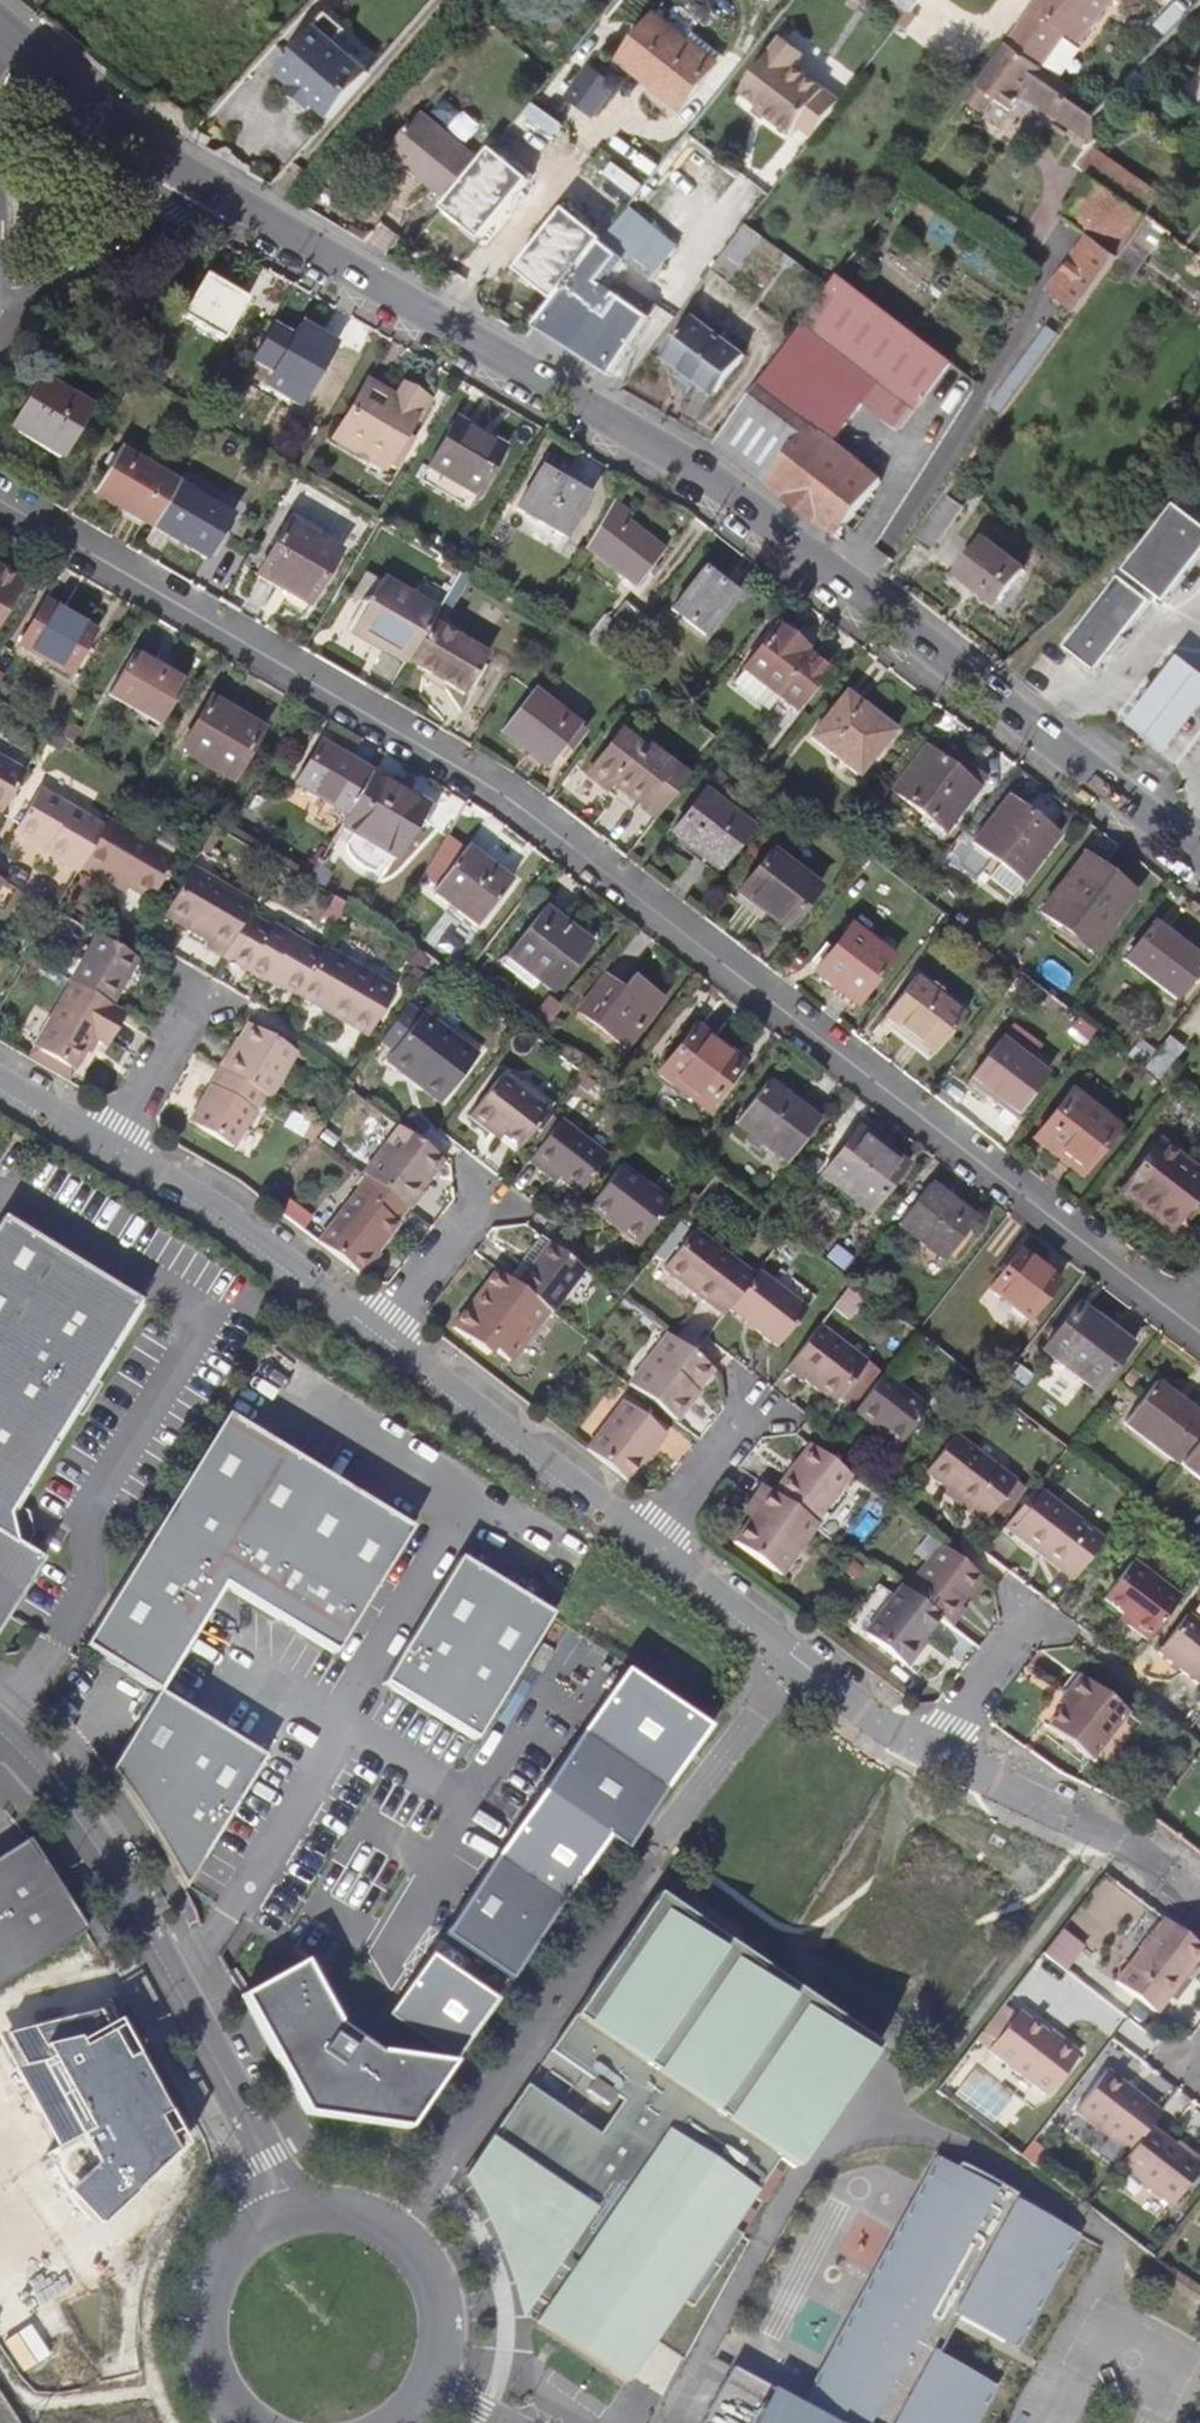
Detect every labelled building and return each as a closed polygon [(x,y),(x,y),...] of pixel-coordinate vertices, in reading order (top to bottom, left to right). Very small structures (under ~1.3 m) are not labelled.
[(912,12),(922,0),(893,0),(912,12)] [(1010,44),(1050,73),(1074,39),(1084,46),(1120,0),(1045,0),(1010,44)] [(658,15),(629,51),(667,81),(658,91),(683,110),(719,63),(658,15)] [(311,109),(326,123),(371,73),(335,43),(344,34),(327,18),(273,78),(291,92),(287,95),(308,113),(311,109)] [(801,127),(815,137),(842,102),(799,68),(808,55),(788,39),(745,93),(773,114),(771,117),(794,135),(801,127)] [(1050,73),(1010,44),(1009,44),(987,71),(967,100),(981,111),(992,95),(1014,112),(1025,96),(1055,117),(1088,142),(1101,110),(1050,73)] [(667,81),(629,51),(620,61),(658,91),(667,81)] [(590,69),(568,98),(594,117),(617,89),(590,69)] [(459,192),(492,152),(432,104),(400,144),(459,192)] [(1090,176),(1149,214),(1163,196),(1094,147),(1081,168),(1090,176)] [(494,150),(492,152),(459,192),(445,209),(483,241),(532,180),(494,150)] [(1134,238),(1151,216),(1149,214),(1090,176),(1065,217),(1094,238),(1054,293),(1079,313),(1112,269),(1134,238)] [(536,327),(612,377),(659,308),(629,285),(622,297),(602,283),(620,259),(653,284),(678,250),(627,212),(619,223),(606,239),(565,208),(517,271),(557,300),(536,327)] [(765,239),(746,226),(718,263),(736,278),(765,239)] [(1155,253),(1134,238),(1112,269),(1132,284),(1155,253)] [(222,341),(246,300),(204,276),(180,317),(222,341)] [(951,362),(839,276),(831,287),(804,325),(878,382),(865,402),(902,431),(951,362)] [(698,318),(667,358),(716,397),(747,356),(698,318)] [(301,323),(272,369),(308,389),(335,343),(301,323)] [(1021,367),(992,408),(1000,414),(1061,332),(1052,324),(1021,367)] [(834,443),(865,402),(878,382),(804,325),(717,446),(838,539),(882,481),(834,443)] [(308,389),(272,369),(265,381),(301,402),(308,389)] [(42,379),(13,429),(61,456),(90,407),(42,379)] [(396,468),(408,448),(399,444),(405,434),(416,413),(421,417),(432,397),(404,381),(393,399),(366,385),(336,436),(357,448),(354,452),(371,463),(374,458),(386,465),(387,464),(396,468)] [(456,418),(428,465),(477,495),(499,457),(469,440),(474,428),(456,418)] [(505,447),(474,428),(469,440),(499,457),(505,447)] [(399,444),(408,448),(414,439),(405,434),(399,444)] [(98,493),(154,526),(178,484),(123,452),(98,493)] [(477,495),(428,465),(421,478),(470,507),(477,495)] [(540,468),(518,508),(564,535),(587,495),(540,468)] [(178,484),(154,526),(206,556),(231,514),(178,484)] [(932,551),(964,506),(947,494),(916,538),(932,551)] [(614,501),(588,545),(636,586),(664,549),(625,518),(629,512),(614,501)] [(1128,568),(1170,601),(1199,561),(1199,517),(1180,501),(1128,568)] [(288,522),(257,576),(309,604),(340,552),(288,522)] [(984,538),(959,574),(997,603),(1024,569),(984,538)] [(705,568),(673,609),(707,636),(738,594),(705,568)] [(23,582),(0,569),(0,619),(23,582)] [(1125,573),(1068,646),(1100,671),(1156,596),(1125,573)] [(354,631),(409,663),(431,623),(439,611),(383,580),(354,631)] [(619,598),(587,639),(611,658),(643,616),(619,598)] [(47,602),(22,645),(69,674),(95,630),(47,602)] [(431,623),(409,663),(464,694),(488,657),(431,623)] [(759,702),(770,688),(798,710),(828,671),(791,644),(795,638),(779,626),(748,665),(734,683),(759,702)] [(1122,714),(1162,744),(1199,695),(1199,662),(1176,643),(1122,714)] [(133,653),(110,695),(159,724),(184,682),(133,653)] [(533,691),(503,731),(553,771),(566,756),(572,761),(591,737),(533,691)] [(849,694),(814,739),(861,776),(896,732),(849,694)] [(212,699),(182,751),(232,781),(259,736),(228,718),(232,711),(212,699)] [(624,732),(590,776),(610,792),(615,785),(642,806),(675,765),(651,746),(647,751),(624,732)] [(317,816),(339,829),(341,826),(373,773),(320,743),(296,786),(324,803),(317,816)] [(927,749),(894,791),(947,833),(980,791),(927,749)] [(7,817),(30,776),(0,758),(0,813),(7,817)] [(429,806),(373,773),(341,826),(398,859),(429,806)] [(707,791),(674,834),(721,871),(754,827),(707,791)] [(50,856),(84,876),(86,871),(110,832),(45,793),(21,834),(52,853),(50,856)] [(1010,799),(975,843),(1026,882),(1061,837),(1010,799)] [(179,864),(114,824),(110,832),(86,871),(103,881),(107,874),(155,903),(179,864)] [(469,847),(434,891),(478,925),(513,882),(469,847)] [(308,859),(298,876),(307,881),(323,854),(316,850),(311,860),(308,859)] [(773,850),(740,894),(790,932),(824,887),(773,850)] [(323,854),(307,881),(316,886),(332,860),(323,854)] [(1086,856),(1041,912),(1094,955),(1139,897),(1086,856)] [(198,873),(171,920),(215,947),(213,952),(229,961),(260,910),(198,873)] [(0,878),(0,896),(8,882),(0,878)] [(546,908),(509,957),(555,993),(593,946),(546,908)] [(286,988),(303,999),(306,995),(328,958),(278,928),(276,932),(262,923),(237,965),(269,984),(272,980),(286,988)] [(855,925),(816,975),(857,1008),(896,957),(855,925)] [(1128,960),(1178,1000),(1199,972),(1199,958),(1157,925),(1128,960)] [(116,1009),(144,962),(103,938),(74,985),(75,986),(116,1009)] [(333,1012),(331,1016),(353,1029),(355,1024),(375,1037),(400,995),(330,953),(328,958),(306,995),(333,1012)] [(606,977),(579,1014),(625,1048),(662,1000),(636,979),(626,993),(606,977)] [(917,979),(887,1018),(934,1056),(965,1017),(917,979)] [(283,993),(286,988),(272,980),(269,984),(283,993)] [(106,1049),(126,1015),(116,1009),(75,986),(36,1051),(77,1075),(97,1043),(106,1049)] [(306,995),(303,999),(331,1016),(333,1012),(306,995)] [(395,1048),(421,1008),(410,1000),(383,1040),(395,1048)] [(391,1063),(407,1076),(411,1070),(449,1101),(482,1058),(427,1016),(391,1063)] [(355,1024),(353,1029),(372,1041),(375,1037),(355,1024)] [(699,1026),(660,1074),(709,1113),(746,1064),(699,1026)] [(301,1056),(253,1028),(241,1049),(245,1052),(239,1060),(233,1058),(225,1073),(269,1101),(273,1103),(301,1056)] [(1172,1037),(1147,1067),(1163,1080),(1186,1049),(1172,1037)] [(1004,1040),(970,1084),(1014,1118),(1048,1075),(1004,1040)] [(411,1070),(407,1076),(445,1106),(449,1101),(411,1070)] [(269,1101),(225,1073),(194,1127),(239,1154),(269,1101)] [(494,1129),(526,1153),(555,1115),(508,1079),(474,1121),(491,1134),(494,1129)] [(771,1082),(738,1125),(789,1165),(822,1122),(771,1082)] [(1073,1091),(1035,1143),(1084,1179),(1122,1129),(1073,1091)] [(564,1184),(583,1199),(613,1161),(567,1125),(532,1167),(548,1179),(552,1175),(564,1184)] [(491,1134),(521,1159),(526,1153),(494,1129),(491,1134)] [(366,1179),(370,1183),(409,1213),(412,1216),(426,1197),(423,1195),(419,1192),(442,1161),(404,1132),(366,1179)] [(856,1136),(824,1176),(873,1213),(910,1164),(893,1151),(886,1158),(856,1136)] [(1122,1195),(1172,1235),(1199,1198),(1199,1172),(1163,1143),(1122,1195)] [(447,1165),(442,1161),(419,1192),(423,1195),(447,1165)] [(593,1214),(611,1228),(615,1223),(646,1248),(676,1209),(626,1171),(593,1214)] [(559,1188),(564,1184),(552,1175),(548,1179),(559,1188)] [(370,1183),(320,1246),(363,1278),(401,1229),(398,1227),(409,1213),(370,1183)] [(933,1184),(900,1226),(946,1262),(979,1219),(933,1184)] [(44,1558),(17,1542),(16,1538),(28,1534),(24,1517),(12,1519),(11,1514),(143,1301),(5,1215),(0,1223),(0,1630),(44,1558)] [(615,1223),(611,1228),(642,1252),(646,1248),(615,1223)] [(672,1272),(733,1319),(736,1315),(762,1281),(702,1234),(672,1272)] [(589,1276),(552,1248),(519,1290),(549,1314),(554,1317),(556,1318),(589,1276)] [(1020,1250),(990,1289),(1031,1321),(1062,1283),(1020,1250)] [(815,1313),(767,1275),(762,1281),(736,1315),(784,1352),(815,1313)] [(519,1290),(502,1277),(482,1304),(486,1306),(477,1316),(474,1314),(459,1335),(491,1360),(497,1354),(514,1366),(545,1328),(540,1323),(549,1314),(519,1290)] [(1081,1305),(1044,1352),(1098,1393),(1134,1345),(1081,1305)] [(540,1323),(545,1328),(554,1317),(549,1314),(540,1323)] [(825,1327),(792,1371),(832,1402),(867,1359),(825,1327)] [(718,1376),(676,1343),(663,1359),(662,1358),(635,1391),(683,1427),(704,1400),(701,1397),(718,1376)] [(889,1376),(859,1414),(882,1432),(904,1448),(933,1411),(889,1376)] [(1199,1440),(1199,1414),(1159,1382),(1126,1425),(1179,1466),(1199,1440)] [(629,1407),(590,1453),(631,1485),(647,1466),(644,1462),(653,1451),(659,1456),(671,1441),(629,1407)] [(335,1654),(410,1530),(227,1418),(87,1649),(160,1693),(225,1587),(335,1654)] [(904,1448),(882,1432),(878,1438),(900,1454),(904,1448)] [(1021,1484),(960,1437),(926,1481),(949,1498),(974,1518),(987,1528),(1021,1484)] [(1179,1466),(1199,1482),(1199,1440),(1179,1466)] [(855,1480),(814,1448),(775,1498),(815,1530),(855,1480)] [(775,1498),(765,1491),(752,1507),(760,1513),(750,1525),(734,1546),(779,1582),(818,1531),(815,1530),(775,1498)] [(1015,1533),(1071,1576),(1103,1535),(1046,1492),(1015,1533)] [(970,1523),(974,1518),(949,1498),(944,1503),(970,1523)] [(760,1513),(752,1507),(743,1519),(750,1525),(760,1513)] [(1103,1535),(1071,1576),(1078,1581),(1109,1540),(1103,1535)] [(944,1621),(954,1628),(966,1613),(962,1609),(984,1580),(944,1549),(909,1594),(944,1621)] [(552,1615),(461,1559),(384,1684),(476,1740),(552,1615)] [(1125,1619),(1132,1625),(1165,1583),(1138,1562),(1109,1599),(1129,1614),(1125,1619)] [(1154,1642),(1187,1599),(1165,1583),(1132,1625),(1154,1642)] [(921,1649),(944,1621),(909,1594),(905,1591),(868,1638),(911,1671),(925,1653),(921,1649)] [(1196,1681),(1199,1676),(1199,1623),(1192,1617),(1163,1655),(1196,1681)] [(708,1728),(624,1672),(445,1936),(512,1981),(608,1840),(624,1851),(708,1728)] [(1064,1697),(1077,1681),(1072,1677),(1059,1694),(1064,1697)] [(1125,1717),(1077,1681),(1064,1697),(1070,1701),(1062,1711),(1046,1731),(1089,1763),(1125,1717)] [(160,1693),(110,1773),(140,1815),(182,1890),(264,1756),(160,1693)] [(1070,1701),(1064,1697),(1056,1707),(1062,1711),(1070,1701)] [(64,1698),(54,1707),(70,1723),(79,1715),(64,1698)] [(87,1930),(29,1839),(0,1857),(0,1985),(87,1930)] [(528,2086),(466,2178),(476,2197),(486,2214),(491,2225),(493,2234),(499,2247),(502,2260),(508,2279),(514,2296),(521,2320),(535,2298),(548,2308),(538,2323),(628,2384),(683,2301),(693,2309),(742,2236),(732,2229),(780,2158),(796,2168),(876,2043),(740,1951),(657,1895),(550,2053),(594,2082),(588,2092),(608,2105),(615,2097),(621,2101),(599,2134),(528,2086)] [(1162,1917),(1115,1980),(1157,2013),(1199,1955),(1199,1946),(1162,1917)] [(1048,1994),(1049,1993),(1109,2034),(1126,2009),(1067,1970),(1086,1942),(1062,1926),(1026,1979),(1048,1994)] [(496,2002),(429,1957),(390,2015),(436,2049),(430,2059),(380,2053),(337,2023),(305,1961),(241,1994),(304,2113),(409,2129),(496,2002)] [(996,2042),(989,2051),(1049,2098),(1080,2058),(1020,2011),(1015,2018),(1003,2008),(983,2033),(996,2042)] [(0,2035),(0,2038),(58,2148),(47,2153),(67,2194),(95,2225),(183,2143),(115,2020),(105,2027),(98,2011),(0,2035)] [(1118,2033),(1146,2057),(1160,2039),(1132,2016),(1118,2033)] [(1152,2125),(1164,2110),(1110,2068),(1078,2110),(1131,2152),(1152,2125)] [(1122,2165),(1174,2206),(1199,2174),(1199,2162),(1152,2125),(1131,2152),(1122,2165)] [(715,2422),(976,2422),(978,2420),(965,2413),(986,2375),(953,2357),(973,2321),(1005,2338),(1029,2296),(1042,2303),(1058,2272),(1045,2265),(1068,2223),(1017,2195),(1020,2190),(962,2159),(959,2163),(958,2163),(942,2191),(933,2186),(876,2291),(885,2296),(855,2352),(860,2355),(854,2365),(850,2363),(835,2366),(840,2392),(842,2393),(830,2415),(812,2405),(745,2368),(715,2422)] [(1081,2230),(1068,2223),(1045,2265),(1058,2272),(1081,2230)] [(876,2291),(812,2405),(830,2415),(842,2393),(840,2392),(835,2366),(850,2363),(854,2365),(860,2355),(855,2352),(885,2296),(876,2291)] [(1019,2345),(1042,2303),(1029,2296),(1005,2338),(1019,2345)] [(965,2413),(978,2420),(999,2382),(986,2375),(965,2413)]
